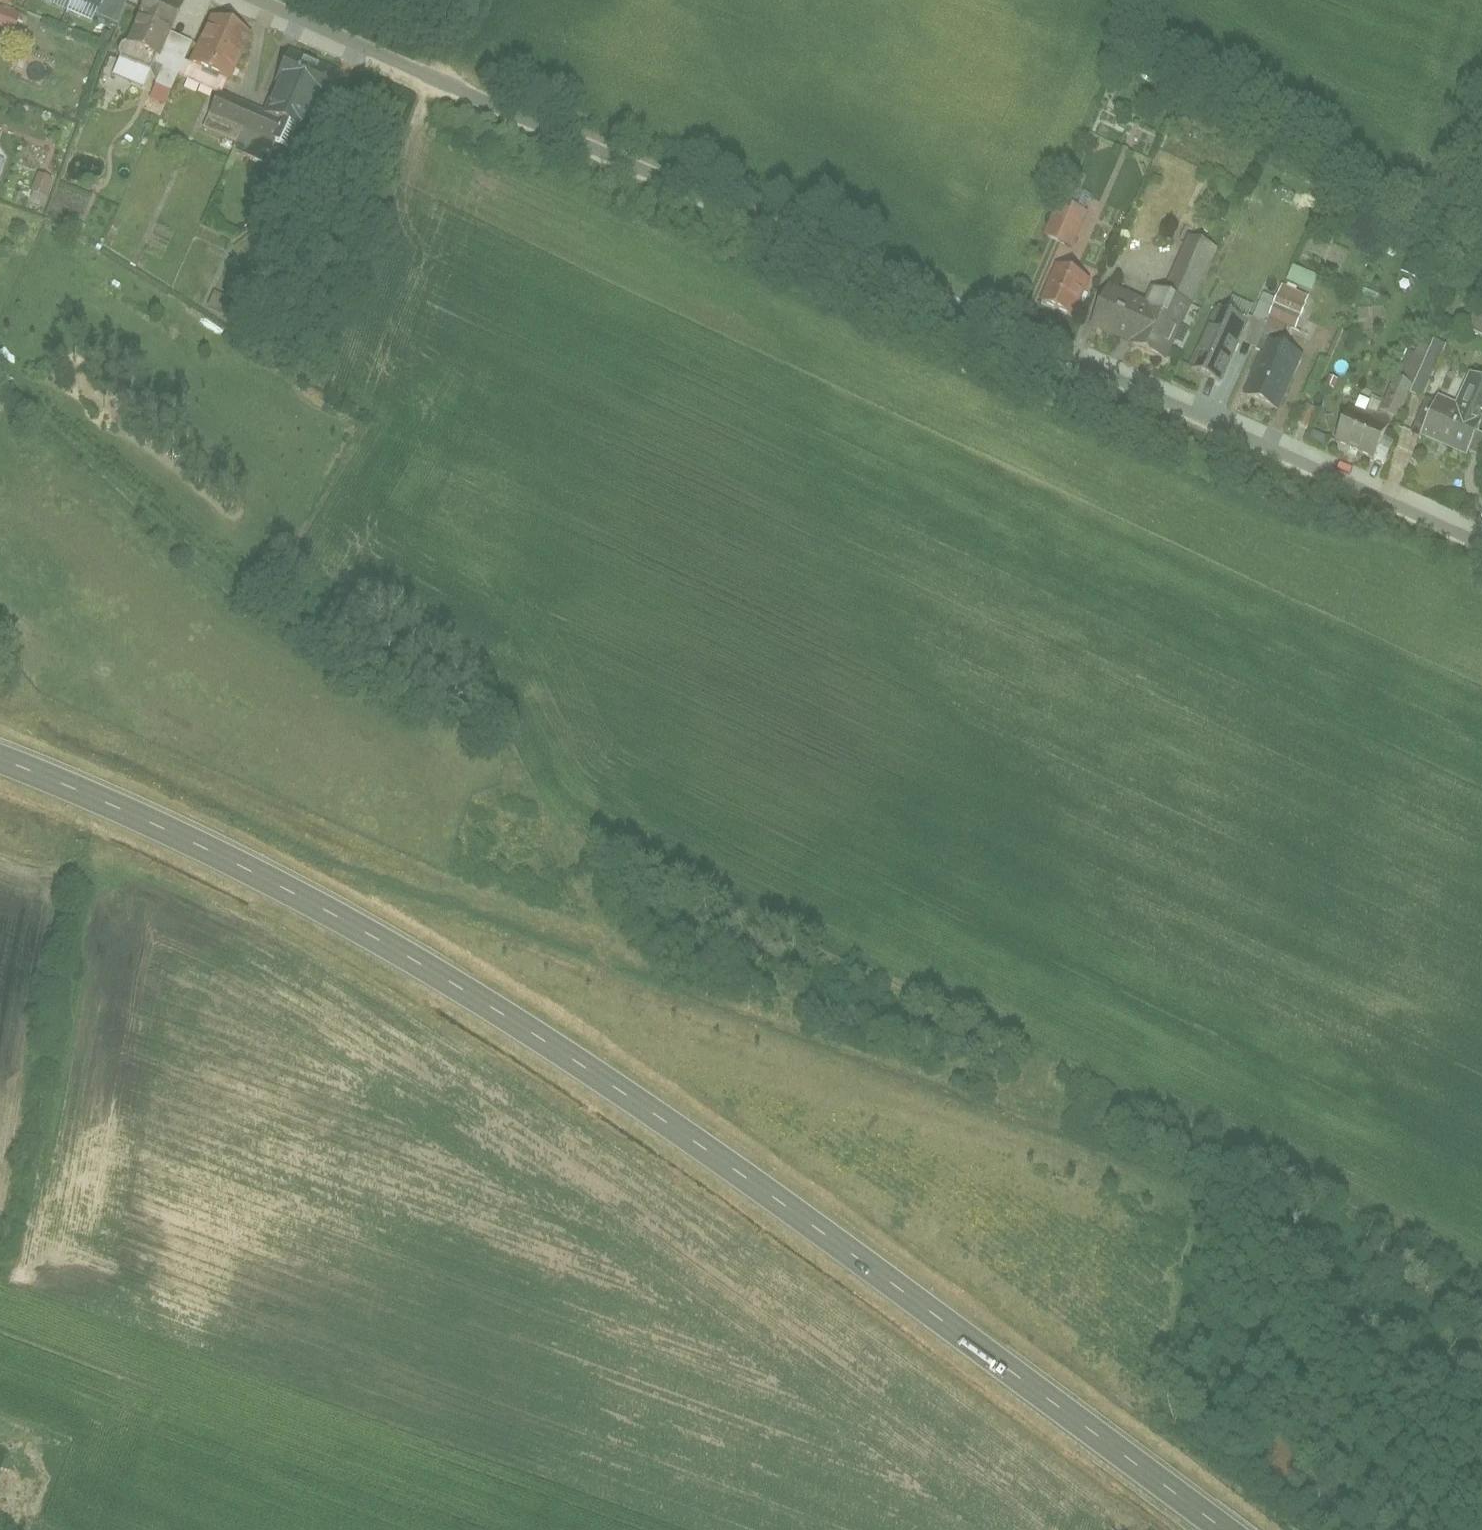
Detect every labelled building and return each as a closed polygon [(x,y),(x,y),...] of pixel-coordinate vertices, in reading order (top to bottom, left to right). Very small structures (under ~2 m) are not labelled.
[(100,8),(103,0),(81,0),(100,8)] [(171,0),(144,0),(126,43),(161,58),(183,5),(171,0)] [(249,32),(211,16),(189,65),(228,81),(249,32)] [(319,94),(332,66),(290,48),(278,76),(306,89),(319,94)] [(290,124),(306,89),(278,76),(262,111),(282,120),(290,124)] [(262,111),(220,93),(211,113),(245,128),(273,140),(282,120),(262,111)] [(245,128),(234,151),(262,163),(273,140),(245,128)] [(42,200),(51,181),(36,174),(27,193),(42,200)] [(1088,214),(1061,201),(1045,236),(1072,248),(1088,214)] [(1193,304),(1217,247),(1190,236),(1167,293),(1190,303),(1193,304)] [(1090,278),(1058,265),(1042,303),(1074,316),(1090,278)] [(1319,277),(1294,266),(1287,282),(1312,293),(1319,277)] [(1283,285),(1275,305),(1303,317),(1311,296),(1283,285)] [(1147,301),(1110,286),(1094,323),(1138,341),(1137,346),(1167,358),(1190,303),(1167,293),(1153,287),(1147,301)] [(1303,317),(1275,305),(1267,323),(1295,334),(1303,317)] [(1476,308),(1467,329),(1481,335),(1481,310),(1476,308)] [(1247,321),(1217,309),(1192,371),(1221,383),(1238,341),(1247,321)] [(1258,349),(1268,326),(1248,318),(1247,321),(1238,341),(1258,349)] [(1425,398),(1450,343),(1438,338),(1428,358),(1415,387),(1413,393),(1425,398)] [(1301,353),(1268,340),(1245,395),(1278,409),(1301,353)] [(1409,349),(1396,378),(1415,387),(1428,358),(1409,349)] [(1441,396),(1422,437),(1467,457),(1470,451),(1478,432),(1481,423),(1481,379),(1471,373),(1457,403),(1441,396)] [(1415,387),(1396,378),(1381,411),(1400,420),(1413,393),(1415,387)] [(1389,425),(1350,410),(1338,440),(1377,455),(1384,438),(1389,425)] [(1470,451),(1481,456),(1481,434),(1478,432),(1470,451)] [(1390,461),(1397,444),(1384,438),(1377,455),(1390,461)]
